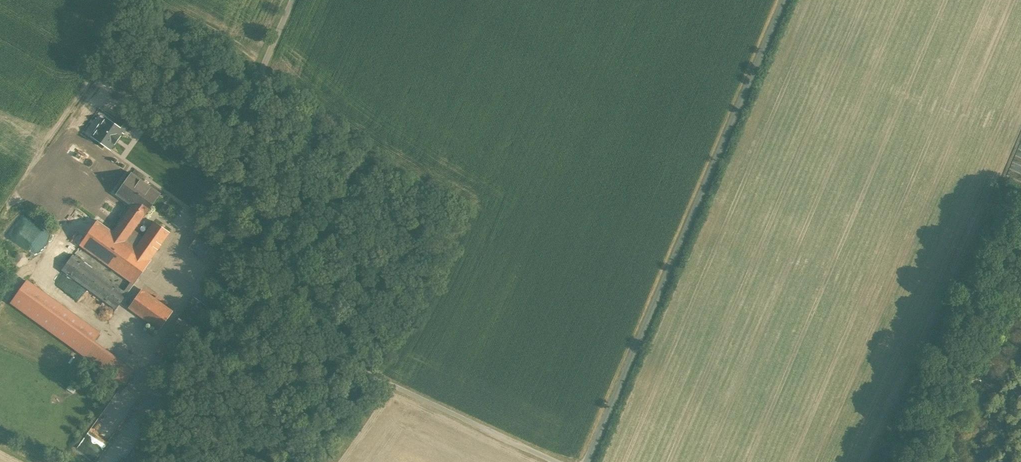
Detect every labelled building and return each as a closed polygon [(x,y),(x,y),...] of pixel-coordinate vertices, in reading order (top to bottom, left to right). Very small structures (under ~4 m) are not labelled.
[(161,193),(132,172),(117,194),(132,205),(133,205),(145,214),(145,215),(161,193)] [(132,205),(113,232),(98,220),(80,245),(134,284),(151,259),(169,233),(155,221),(143,237),(134,230),(145,214),(133,205),(132,205)] [(134,284),(80,245),(73,255),(127,294),(134,284)] [(127,294),(73,255),(62,270),(116,309),(127,294)] [(217,266),(206,281),(213,286),(223,271),(217,266)] [(27,281),(12,303),(83,354),(93,340),(99,333),(27,281)] [(213,286),(206,281),(202,287),(208,292),(213,286)] [(172,312),(141,290),(128,308),(159,330),(172,312)] [(180,318),(167,336),(179,344),(191,326),(180,318)] [(93,340),(83,354),(124,383),(134,370),(93,340)] [(70,387),(77,392),(83,383),(76,378),(70,387)] [(108,424),(103,431),(112,437),(138,403),(121,390),(100,418),(108,424)]
